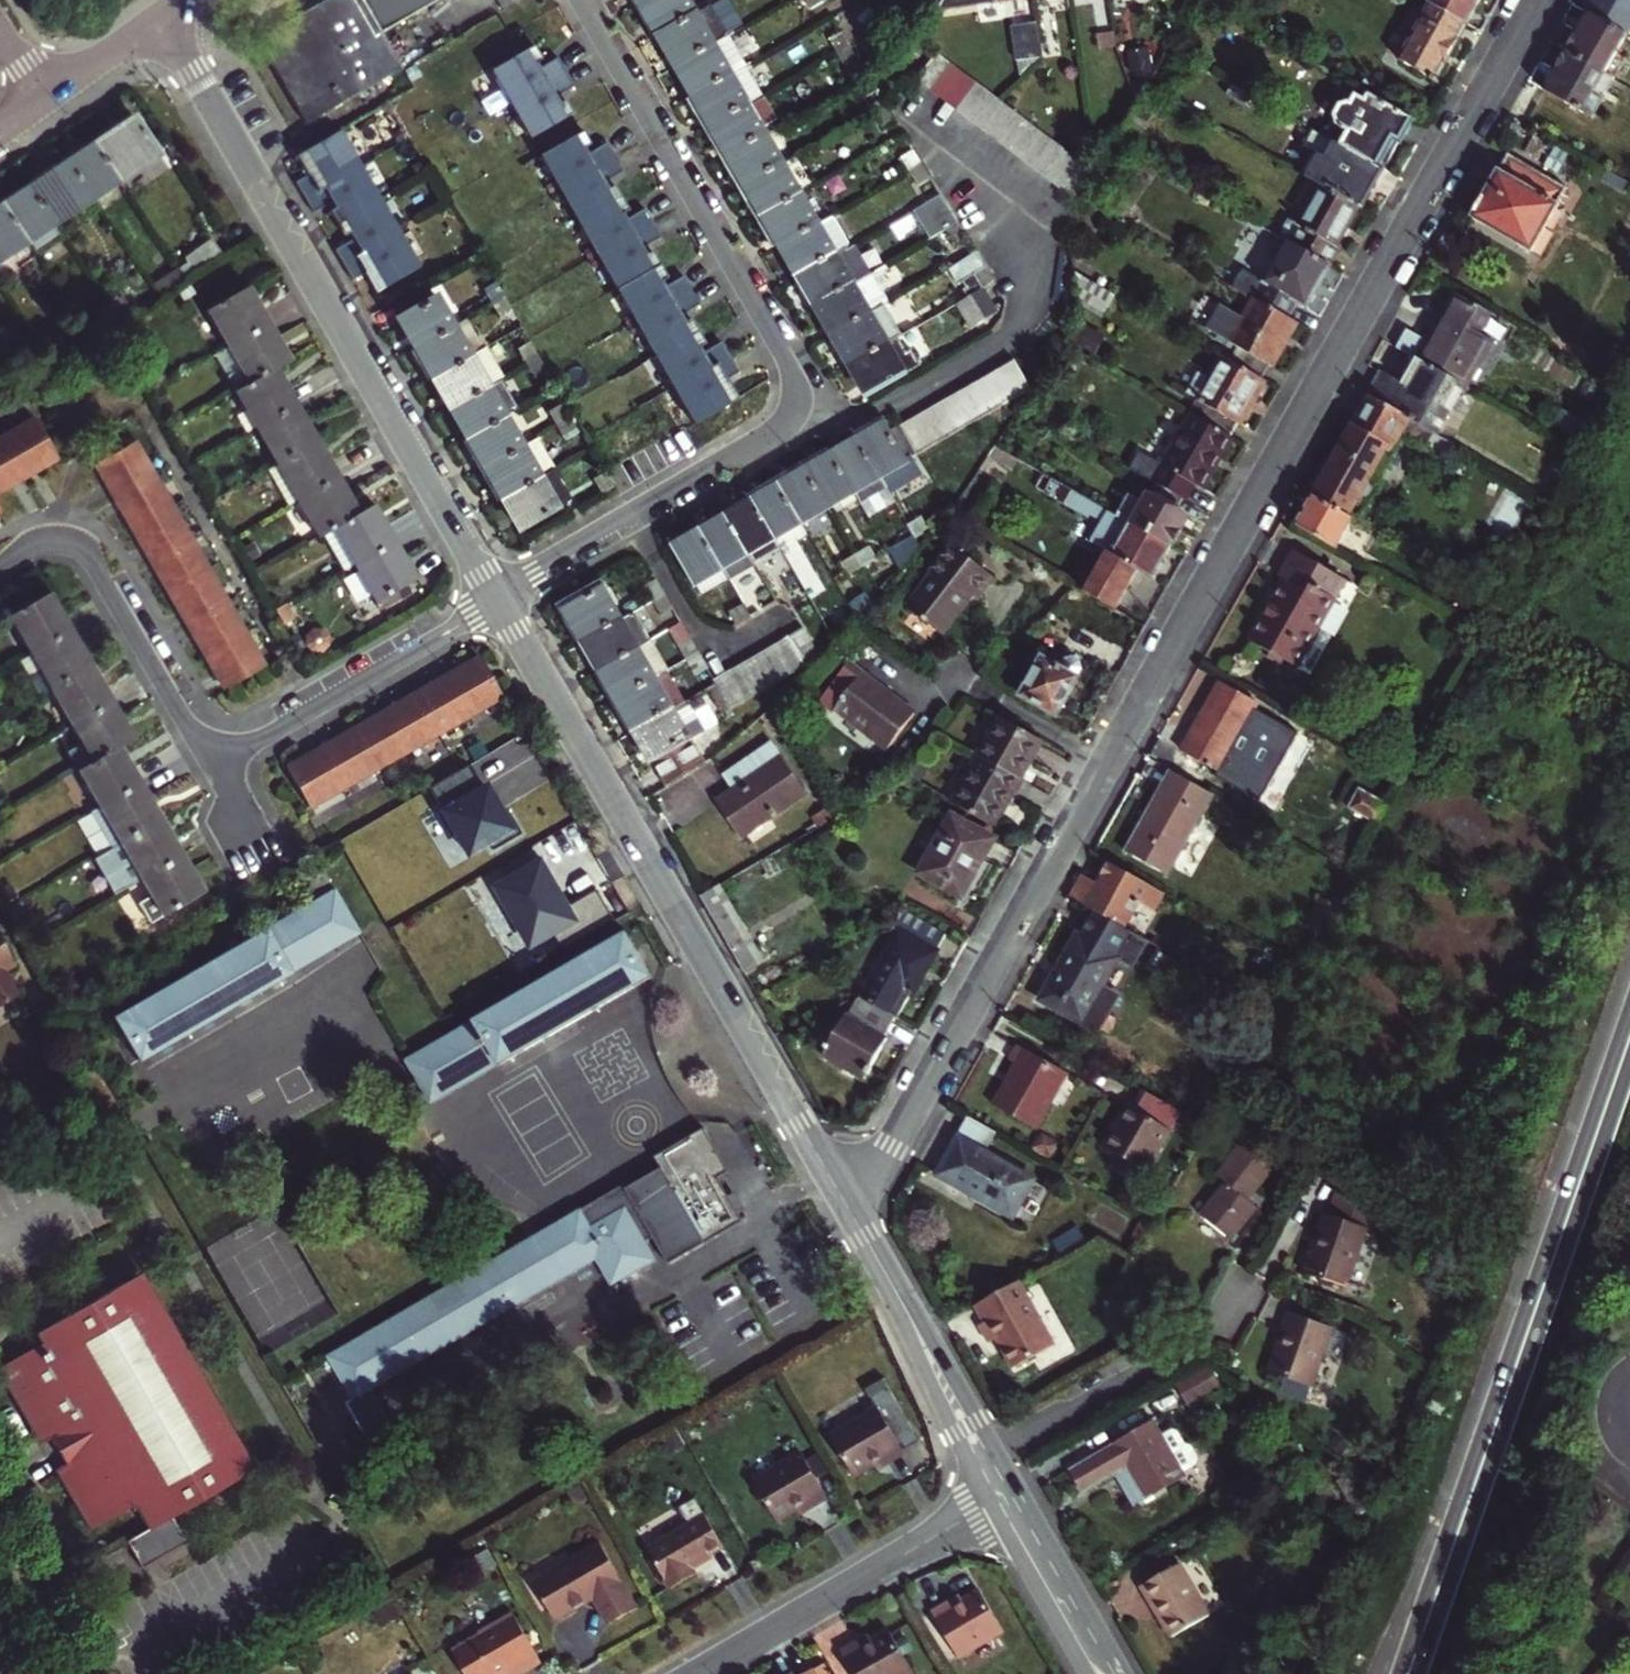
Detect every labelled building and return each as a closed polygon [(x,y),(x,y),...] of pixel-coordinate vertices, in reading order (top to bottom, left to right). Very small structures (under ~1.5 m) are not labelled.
[(401,67),(381,32),(362,0),(332,0),(259,42),(305,121),(401,67)] [(437,0),(362,0),(381,32),(437,0)] [(660,36),(697,14),(689,0),(651,0),(643,5),(660,36)] [(811,8),(823,1),(822,0),(807,0),(811,8)] [(1016,0),(942,0),(936,11),(995,3),(1016,0)] [(1479,0),(1424,0),(1429,3),(1466,24),(1479,0)] [(1587,12),(1626,34),(1629,27),(1629,0),(1594,0),(1587,12)] [(1434,80),(1466,24),(1429,3),(1398,59),(1434,80)] [(678,66),(715,45),(730,36),(712,6),(697,14),(660,36),(678,66)] [(1616,52),(1626,34),(1587,12),(1564,51),(1613,78),(1625,58),(1616,52)] [(1130,30),(1114,32),(1116,47),(1132,44),(1130,30)] [(1116,47),(1114,32),(1098,35),(1100,49),(1116,47)] [(830,40),(839,55),(851,48),(842,33),(830,40)] [(695,95),(732,74),(747,65),(730,36),(715,45),(678,66),(695,95)] [(1060,56),(1057,42),(1041,44),(1043,58),(1060,56)] [(512,103),(568,71),(559,57),(540,67),(537,61),(543,58),(535,44),(492,69),(512,103)] [(1043,58),(1041,44),(1024,46),(1015,48),(1017,62),(1027,60),(1043,58)] [(851,48),(839,55),(847,68),(859,61),(851,48)] [(1613,78),(1564,51),(1543,88),(1592,116),(1613,78)] [(933,89),(951,65),(936,54),(919,78),(933,89)] [(946,98),(964,74),(951,65),(933,89),(946,98)] [(531,137),(574,112),(566,99),(560,102),(557,96),(576,85),(568,71),(512,103),(531,137)] [(695,95),(714,127),(750,106),(732,74),(695,95)] [(959,108),(977,85),(964,74),(946,98),(959,108)] [(1238,75),(1233,84),(1252,95),(1257,86),(1238,75)] [(972,118),(991,95),(977,85),(959,108),(972,118)] [(873,112),(886,104),(877,90),(864,98),(873,112)] [(1346,133),(1339,145),(1376,165),(1392,140),(1400,144),(1413,120),(1369,94),(1365,101),(1355,95),(1351,103),(1338,106),(1333,116),(1336,126),(1346,133)] [(985,128),(1003,104),(998,101),(991,95),(972,118),(985,128)] [(507,98),(499,102),(503,108),(511,104),(507,98)] [(511,104),(503,108),(506,115),(514,110),(511,104)] [(886,104),(873,112),(882,127),(895,120),(886,104)] [(1016,114),(1003,104),(985,128),(998,138),(1016,114)] [(730,155),(767,134),(750,106),(714,127),(730,155)] [(1012,149),(1031,125),(1016,114),(998,138),(1012,149)] [(134,118),(93,146),(117,181),(158,154),(134,118)] [(1326,137),(1300,123),(1294,133),(1319,148),(1326,137)] [(1044,135),(1031,125),(1012,149),(1025,159),(1044,135)] [(294,181),(303,196),(359,165),(339,130),(295,155),(306,174),(294,181)] [(540,155),(559,189),(617,156),(608,142),(589,153),(586,147),(592,143),(584,130),(540,155)] [(730,155),(747,184),(784,163),(767,134),(730,155)] [(1038,168),(1056,144),(1044,135),(1025,159),(1038,168)] [(1339,145),(1329,140),(1308,179),(1322,186),(1356,207),(1361,208),(1384,171),(1376,165),(1339,145)] [(1069,154),(1056,144),(1038,168),(1051,178),(1069,154)] [(93,146),(69,161),(92,198),(100,209),(125,193),(117,181),(93,146)] [(901,157),(910,171),(922,164),(914,150),(901,157)] [(357,158),(360,164),(368,159),(365,153),(357,158)] [(1064,188),(1083,164),(1069,154),(1051,178),(1064,188)] [(1470,219),(1531,252),(1566,188),(1507,155),(1470,219)] [(559,189),(578,222),(622,197),(615,184),(609,187),(606,182),(625,171),(617,156),(559,189)] [(368,159),(360,164),(364,170),(372,165),(368,159)] [(69,161),(27,189),(51,224),(92,198),(69,161)] [(764,215),(802,193),(784,163),(747,184),(764,215)] [(922,164),(910,171),(919,186),(932,179),(922,164)] [(1078,199),(1096,174),(1083,164),(1064,188),(1078,199)] [(359,165),(303,196),(312,212),(331,201),(334,207),(329,210),(336,223),(379,198),(359,165)] [(555,183),(547,188),(550,194),(558,189),(555,183)] [(764,215),(782,245),(819,224),(831,218),(832,217),(814,186),(802,193),(764,215)] [(1291,221),(1280,238),(1286,242),(1330,266),(1340,248),(1334,245),(1356,207),(1322,186),(1300,226),(1291,221)] [(27,189),(1,206),(1,207),(25,242),(33,253),(60,237),(51,224),(27,189)] [(558,189),(550,194),(554,200),(562,196),(558,189)] [(959,223),(940,193),(910,211),(920,227),(938,217),(946,230),(959,223)] [(578,222),(597,255),(654,222),(646,208),(627,219),(624,213),(629,210),(622,197),(578,222)] [(398,232),(379,198),(336,223),(343,235),(349,232),(352,238),(334,249),(343,264),(398,232)] [(1,206),(0,207),(0,259),(25,242),(1,207),(1,206)] [(782,245),(800,275),(836,254),(848,247),(831,218),(819,224),(782,245)] [(396,225),(400,232),(408,227),(404,221),(396,225)] [(597,255),(617,288),(660,264),(652,250),(646,253),(643,247),(662,237),(654,222),(597,255)] [(959,223),(946,230),(955,244),(968,236),(959,223)] [(408,227),(400,232),(403,238),(411,233),(408,227)] [(419,267),(398,232),(343,264),(352,279),(364,272),(376,292),(419,267)] [(186,261),(177,267),(178,267),(186,280),(222,256),(209,240),(183,258),(186,261)] [(1330,266),(1286,242),(1264,281),(1242,269),(1232,287),(1254,299),(1289,319),(1298,302),(1307,307),(1330,266)] [(800,275),(817,305),(853,283),(867,275),(850,246),(848,247),(836,254),(800,275)] [(593,249),(585,254),(588,260),(596,256),(593,249)] [(977,251),(954,265),(965,282),(976,276),(983,288),(995,281),(977,251)] [(596,256),(588,260),(592,267),(600,262),(596,256)] [(617,288),(636,321),(692,290),(684,276),(664,286),(661,281),(667,277),(660,264),(617,288)] [(164,276),(172,289),(186,280),(178,267),(177,267),(164,276)] [(853,283),(817,305),(834,334),(870,313),(885,304),(888,302),(872,272),(867,275),(853,283)] [(1103,316),(1115,297),(1074,273),(1080,304),(1103,316)] [(983,288),(969,297),(983,321),(999,312),(993,302),(1004,295),(995,281),(983,288)] [(483,290),(491,303),(504,296),(495,282),(483,290)] [(227,347),(267,324),(245,288),(206,310),(227,347)] [(636,321),(654,354),(697,331),(690,318),(684,321),(681,315),(700,305),(692,290),(636,321)] [(1491,312),(1455,292),(1426,340),(1406,329),(1396,347),(1417,359),(1462,385),(1467,387),(1493,341),(1479,333),(1491,312)] [(398,316),(415,346),(452,325),(436,295),(398,316)] [(499,318),(512,310),(504,296),(491,303),(499,318)] [(1289,319),(1254,299),(1229,343),(1238,348),(1230,361),(1263,379),(1271,366),(1273,367),(1296,323),(1289,319)] [(885,304),(870,313),(834,334),(851,364),(898,337),(903,334),(885,304)] [(631,316),(623,320),(626,327),(635,322),(631,316)] [(415,346),(433,377),(470,355),(483,349),(466,317),(452,325),(415,346)] [(635,322),(626,327),(630,333),(638,328),(635,322)] [(225,376),(234,392),(273,369),(288,360),(267,324),(227,347),(239,369),(225,376)] [(912,349),(922,365),(937,356),(919,325),(903,334),(898,337),(907,352),(912,349)] [(1101,336),(1081,325),(1072,341),(1092,352),(1101,336)] [(654,354),(674,388),(730,357),(721,342),(702,353),(699,347),(705,343),(697,331),(654,354)] [(898,337),(851,364),(869,395),(922,365),(912,349),(907,352),(898,337)] [(518,348),(526,362),(539,355),(531,341),(518,348)] [(433,377),(449,406),(487,385),(501,377),(502,377),(485,347),(483,349),(470,355),(433,377)] [(55,367),(46,355),(31,364),(39,378),(55,367)] [(534,377),(548,369),(539,355),(526,362),(534,377)] [(1230,361),(1221,356),(1209,378),(1200,374),(1189,393),(1198,398),(1189,413),(1192,415),(1230,436),(1238,424),(1240,425),(1265,381),(1263,379),(1230,361)] [(730,357),(674,388),(694,423),(738,398),(727,379),(739,372),(730,357)] [(1435,432),(1462,385),(1417,359),(1402,383),(1383,372),(1370,395),(1433,431),(1435,432)] [(1003,371),(1018,398),(1032,390),(1018,363),(1003,371)] [(254,429),(294,406),(273,369),(234,392),(254,429)] [(1004,406),(1018,398),(1003,371),(989,379),(1004,406)] [(449,406),(467,436),(505,415),(518,407),(501,377),(487,385),(449,406)] [(974,388),(989,414),(1004,406),(989,379),(974,388)] [(670,383),(661,387),(665,394),(673,389),(670,383)] [(975,422),(989,414),(974,388),(960,396),(975,422)] [(673,389),(665,394),(669,400),(677,395),(673,389)] [(1423,449),(1433,431),(1370,395),(1353,424),(1390,445),(1393,446),(1400,435),(1423,449)] [(961,430),(975,422),(960,396),(946,404),(961,430)] [(1036,397),(1027,413),(1038,419),(1046,403),(1036,397)] [(548,410),(556,424),(569,417),(561,404),(548,410)] [(946,439),(961,430),(946,404),(932,412),(946,439)] [(275,465),(315,442),(294,406),(254,429),(275,465)] [(932,447),(946,439),(932,412),(917,420),(932,447)] [(467,436),(484,466),(522,444),(505,415),(467,436)] [(1204,489),(1233,438),(1230,436),(1192,415),(1163,466),(1204,489)] [(577,432),(569,417),(556,424),(564,438),(577,432)] [(57,458),(34,419),(1,438),(24,477),(57,458)] [(902,429),(918,455),(932,447),(917,420),(902,429)] [(1390,445),(1353,424),(1313,496),(1353,518),(1358,521),(1370,500),(1381,480),(1372,475),(1390,445)] [(880,477),(907,461),(918,455),(902,429),(900,425),(890,431),(886,425),(858,441),(880,477)] [(24,477),(1,438),(0,438),(0,491),(24,477)] [(93,464),(112,496),(152,473),(133,440),(93,464)] [(833,455),(854,492),(880,477),(858,441),(833,455)] [(296,501),(335,478),(315,442),(275,465),(266,470),(289,505),(296,501)] [(484,466),(501,496),(539,474),(522,444),(484,466)] [(1009,468),(1016,458),(996,445),(989,456),(1009,468)] [(828,507),(854,492),(833,455),(807,470),(828,507)] [(539,474),(501,496),(519,527),(556,506),(555,505),(569,496),(552,467),(539,474)] [(828,507),(807,470),(779,486),(800,523),(828,507)] [(593,478),(602,493),(614,486),(606,471),(593,478)] [(152,473),(112,496),(132,529),(171,507),(152,473)] [(1096,504),(1042,474),(1034,489),(1087,519),(1096,504)] [(854,492),(859,501),(885,487),(880,477),(854,492)] [(322,535),(357,515),(335,478),(296,501),(317,537),(322,535)] [(774,538),(800,523),(779,486),(753,502),(774,538)] [(1117,516),(1130,524),(1171,548),(1174,542),(1179,545),(1186,533),(1181,530),(1187,517),(1176,510),(1182,500),(1156,486),(1147,501),(1142,498),(1140,501),(1129,494),(1117,516)] [(1313,496),(1296,526),(1336,548),(1353,518),(1313,496)] [(774,538),(753,502),(728,516),(749,553),(755,565),(781,550),(774,538)] [(343,570),(392,542),(372,506),(357,515),(322,535),(343,570)] [(171,507),(132,529),(150,559),(188,537),(171,507)] [(800,523),(805,531),(834,517),(828,507),(800,523)] [(1165,559),(1171,548),(1130,524),(1117,516),(1110,513),(1093,542),(1108,551),(1097,570),(1084,593),(1115,611),(1128,587),(1138,569),(1154,579),(1157,573),(1161,573),(1165,564),(1165,559)] [(729,579),(755,565),(749,553),(728,516),(702,531),(729,579)] [(921,517),(908,525),(915,537),(928,530),(921,517)] [(900,545),(915,537),(908,525),(893,534),(900,545)] [(702,595),(729,579),(702,531),(675,546),(702,595)] [(188,537),(150,559),(168,591),(206,568),(188,537)] [(414,578),(392,542),(343,570),(353,586),(362,582),(373,600),(414,578)] [(906,608),(941,634),(972,596),(976,599),(993,578),(953,546),(931,573),(933,575),(906,608)] [(857,555),(863,567),(878,559),(870,548),(857,555)] [(1252,640),(1297,665),(1345,579),(1296,551),(1281,577),(1286,581),(1252,640)] [(863,567),(857,555),(841,564),(848,576),(863,567)] [(206,568),(168,591),(186,623),(225,601),(206,568)] [(803,586),(810,598),(824,590),(817,579),(803,586)] [(644,588),(652,603),(665,596),(656,582),(644,588)] [(584,641),(622,620),(605,591),(567,612),(584,641)] [(21,658),(29,654),(69,630),(47,593),(0,621),(21,658)] [(673,611),(665,596),(652,603),(661,618),(673,611)] [(225,601),(186,623),(205,656),(244,633),(225,601)] [(751,617),(744,606),(731,613),(737,626),(751,617)] [(584,641),(601,671),(638,650),(622,620),(584,641)] [(1476,646),(1484,631),(1475,626),(1466,641),(1476,646)] [(805,629),(797,634),(790,638),(791,641),(806,668),(808,671),(809,671),(822,658),(805,629)] [(50,690),(91,666),(69,630),(29,654),(50,690)] [(205,656),(223,687),(262,664),(244,633),(205,656)] [(687,662),(698,655),(691,641),(679,647),(687,662)] [(791,677),(806,668),(791,641),(775,650),(791,677)] [(618,701),(655,680),(638,650),(601,671),(618,701)] [(775,650),(760,658),(776,685),(791,677),(775,650)] [(708,670),(698,655),(687,662),(695,677),(708,670)] [(746,667),(762,693),(776,685),(760,658),(746,667)] [(1063,670),(1078,678),(1083,668),(1081,662),(1076,658),(1069,660),(1063,670)] [(479,659),(446,678),(470,717),(502,699),(479,659)] [(1043,659),(1020,696),(1057,717),(1079,678),(1078,678),(1063,670),(1043,659)] [(998,667),(986,661),(979,674),(991,680),(998,667)] [(889,750),(915,714),(863,675),(864,672),(849,662),(818,703),(833,715),(836,710),(889,750)] [(50,690),(71,727),(112,703),(91,666),(50,690)] [(748,702),(762,693),(746,667),(731,675),(748,702)] [(618,701),(635,731),(674,709),(688,701),(670,671),(655,680),(618,701)] [(715,684),(716,685),(731,711),(748,702),(731,675),(715,684)] [(446,678),(416,695),(438,735),(470,717),(446,678)] [(1182,751),(1217,771),(1227,752),(1244,762),(1262,729),(1247,719),(1256,700),(1222,682),(1182,751)] [(438,735),(416,695),(384,713),(407,752),(438,735)] [(727,716),(719,702),(706,709),(714,724),(727,716)] [(112,703),(71,727),(92,763),(120,747),(134,740),(112,703)] [(667,788),(705,763),(691,739),(674,709),(635,731),(653,762),(667,788)] [(407,752),(384,713),(351,732),(374,771),(407,752)] [(1019,778),(1041,741),(1003,719),(982,757),(1019,778)] [(374,771),(351,732),(320,750),(342,789),(374,771)] [(741,839),(806,795),(773,744),(732,772),(740,787),(717,802),(741,839)] [(140,782),(120,747),(92,763),(79,771),(99,806),(140,782)] [(286,769),(309,809),(342,789),(320,750),(286,769)] [(1019,778),(982,757),(955,804),(993,826),(1013,788),(1020,792),(1026,782),(1019,778)] [(475,759),(426,788),(468,857),(516,828),(475,759)] [(1167,874),(1212,793),(1171,770),(1125,851),(1167,874)] [(161,819),(140,782),(99,806),(89,811),(111,849),(161,819)] [(1348,806),(1378,824),(1389,804),(1359,787),(1348,806)] [(820,828),(839,817),(833,808),(815,818),(820,828)] [(994,840),(951,817),(920,874),(961,897),(994,840)] [(182,856),(161,819),(111,849),(122,867),(131,861),(141,880),(182,856)] [(598,890),(571,904),(543,850),(489,877),(527,952),(609,911),(598,890)] [(202,892),(182,856),(141,880),(162,915),(202,892)] [(314,859),(288,874),(306,904),(332,889),(314,859)] [(1155,911),(1165,892),(1109,860),(1099,881),(1082,872),(1069,896),(1094,910),(1126,928),(1139,903),(1155,911)] [(701,896),(744,971),(764,960),(721,885),(706,893),(701,896)] [(356,932),(332,889),(306,904),(267,928),(293,971),(356,932)] [(1047,1002),(1098,1029),(1117,996),(1102,987),(1118,959),(1134,968),(1150,941),(1126,928),(1094,910),(1078,937),(1058,972),(1063,974),(1047,1002)] [(899,932),(861,999),(895,1018),(908,994),(912,996),(946,936),(904,912),(893,929),(899,932)] [(293,971),(267,928),(110,1018),(136,1061),(293,971)] [(472,1024),(497,1067),(650,979),(626,936),(472,1024)] [(10,955),(0,939),(0,961),(10,955)] [(10,955),(0,961),(0,1006),(19,994),(6,970),(15,964),(10,955)] [(895,1018),(861,999),(860,1002),(857,1001),(848,1016),(846,1015),(822,1056),(865,1079),(888,1039),(884,1037),(895,1018)] [(1254,1017),(1265,1023),(1271,1013),(1260,1007),(1254,1017)] [(497,1067),(472,1024),(405,1063),(430,1105),(497,1067)] [(1068,1072),(1018,1045),(1010,1059),(1016,1063),(993,1104),(1036,1128),(1068,1072)] [(1147,1170),(1181,1111),(1142,1089),(1131,1108),(1127,1105),(1104,1146),(1147,1170)] [(1195,1118),(1206,1124),(1211,1115),(1200,1109),(1195,1118)] [(1204,1134),(1208,1127),(1190,1116),(1185,1124),(1204,1134)] [(985,1151),(995,1132),(970,1118),(936,1174),(981,1200),(984,1196),(1014,1212),(1033,1179),(985,1151)] [(1277,1164),(1248,1139),(1218,1176),(1227,1184),(1200,1215),(1231,1239),(1255,1208),(1247,1201),(1277,1164)] [(1305,1272),(1345,1287),(1364,1228),(1368,1229),(1375,1211),(1340,1184),(1329,1215),(1325,1214),(1305,1272)] [(351,1401),(371,1391),(596,1261),(611,1286),(655,1261),(624,1209),(591,1228),(582,1212),(328,1358),(351,1401)] [(1060,1256),(1086,1241),(1078,1226),(1052,1240),(1060,1256)] [(1054,1346),(1017,1280),(974,1305),(984,1322),(980,1325),(989,1342),(996,1338),(1002,1349),(1005,1348),(1016,1366),(1054,1346)] [(129,1282),(22,1344),(27,1353),(0,1369),(0,1407),(27,1452),(37,1446),(52,1472),(42,1478),(77,1537),(121,1514),(135,1537),(241,1476),(129,1282)] [(1312,1386),(1330,1329),(1290,1314),(1270,1373),(1312,1386)] [(1216,1359),(1182,1378),(1196,1402),(1230,1382),(1216,1359)] [(371,1391),(351,1401),(346,1403),(367,1439),(391,1425),(371,1391)] [(886,1464),(904,1454),(878,1410),(829,1438),(851,1477),(883,1459),(886,1464)] [(1154,1423),(1072,1470),(1083,1491),(1114,1474),(1116,1477),(1118,1476),(1126,1481),(1133,1476),(1145,1497),(1185,1476),(1183,1473),(1197,1466),(1201,1460),(1195,1450),(1189,1448),(1181,1434),(1175,1432),(1163,1438),(1154,1423)] [(752,1482),(775,1521),(806,1504),(810,1509),(827,1499),(800,1453),(752,1482)] [(1116,1477),(1131,1505),(1145,1497),(1133,1476),(1126,1481),(1118,1476),(1116,1477)] [(670,1590),(696,1575),(691,1565),(723,1546),(695,1499),(680,1509),(688,1524),(647,1548),(670,1590)] [(609,1624),(638,1608),(600,1544),(533,1582),(554,1619),(594,1597),(609,1624)] [(1142,1585),(1172,1637),(1209,1616),(1179,1565),(1142,1585)] [(1003,1633),(978,1589),(961,1599),(959,1596),(930,1612),(958,1659),(1003,1633)] [(542,1663),(514,1614),(480,1633),(481,1636),(454,1651),(467,1673),(504,1673),(512,1670),(514,1673),(523,1673),(542,1663)] [(888,1630),(871,1639),(869,1634),(839,1651),(852,1673),(908,1673),(912,1672),(888,1630)]
